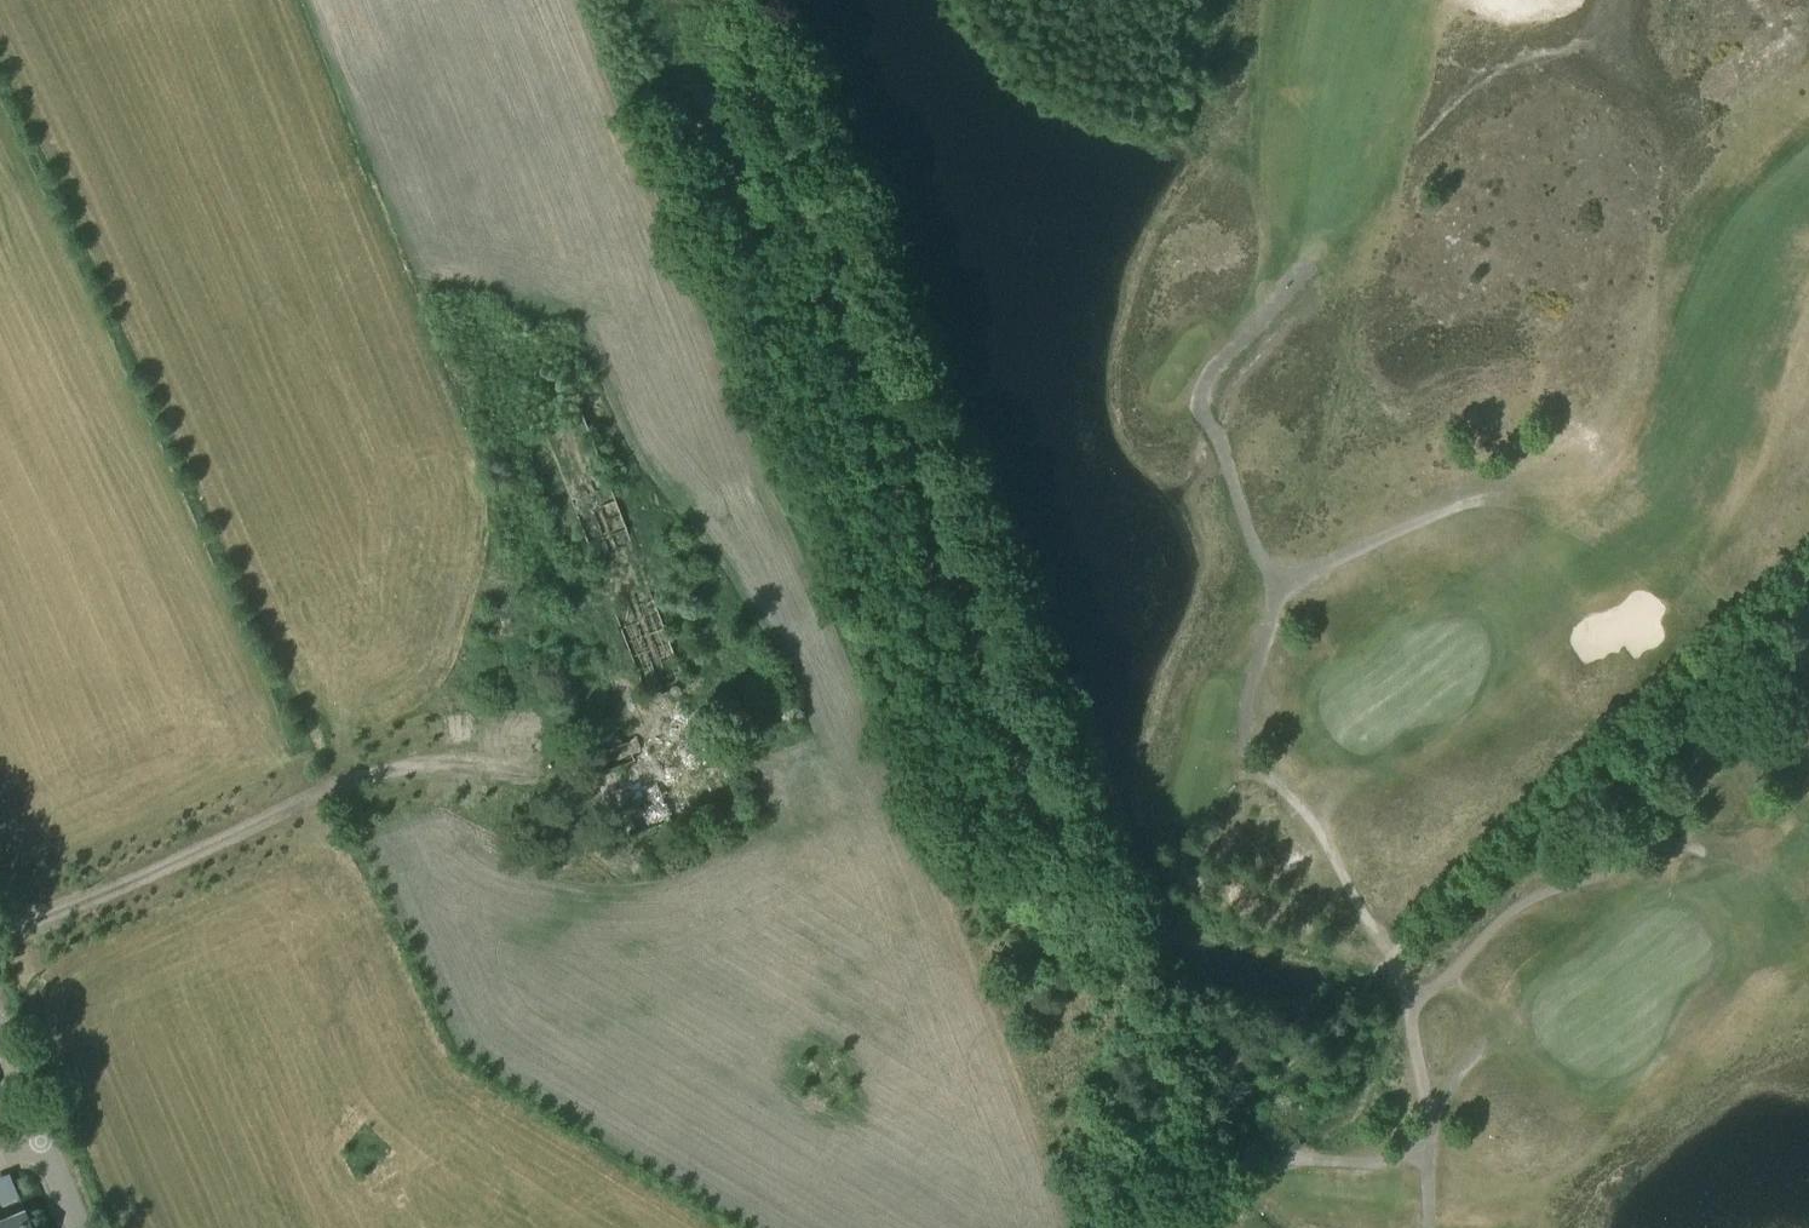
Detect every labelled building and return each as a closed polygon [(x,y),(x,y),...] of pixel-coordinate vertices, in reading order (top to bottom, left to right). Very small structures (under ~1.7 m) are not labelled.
[(24,1211),(0,1221),(0,1227),(31,1227),(24,1211)]
